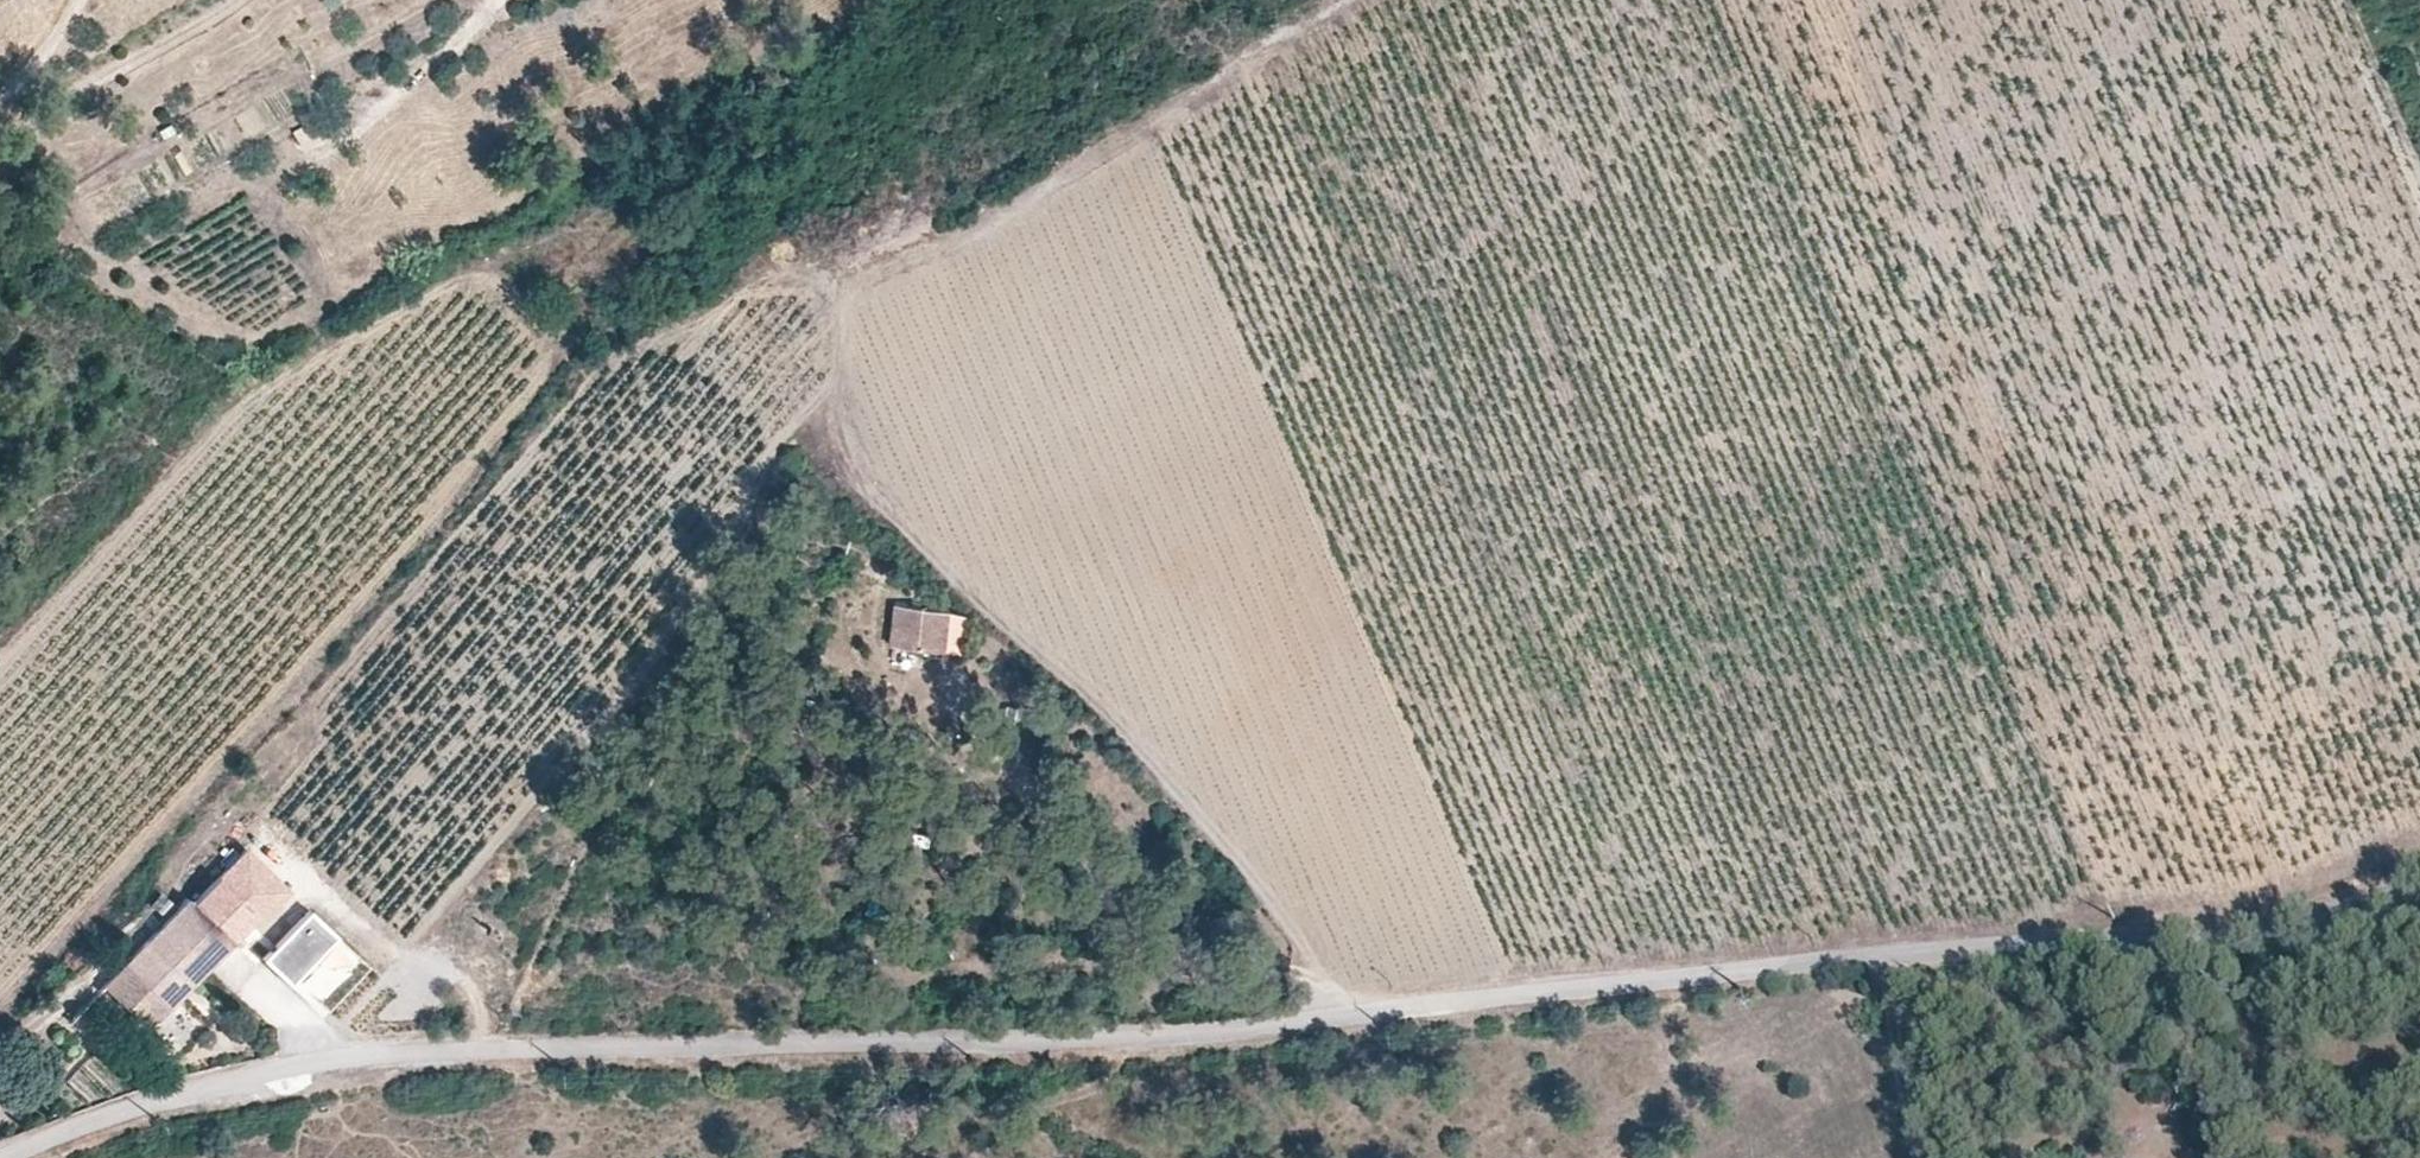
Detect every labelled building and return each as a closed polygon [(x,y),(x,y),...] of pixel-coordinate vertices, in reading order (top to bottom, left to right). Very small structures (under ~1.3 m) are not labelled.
[(176,131),(172,124),(160,130),(164,138),(176,131)] [(943,651),(948,610),(895,604),(890,645),(943,651)] [(242,845),(216,873),(256,911),(261,906),(265,910),(287,887),(242,845)] [(166,1005),(256,911),(216,873),(190,900),(185,895),(121,962),(166,1005)] [(170,899),(158,887),(148,899),(160,910),(170,899)] [(261,906),(256,911),(260,915),(265,910),(261,906)] [(342,939),(313,912),(265,962),(294,990),(342,939)] [(166,1005),(121,962),(100,983),(144,1024),(152,1015),(154,1017),(166,1005)]
